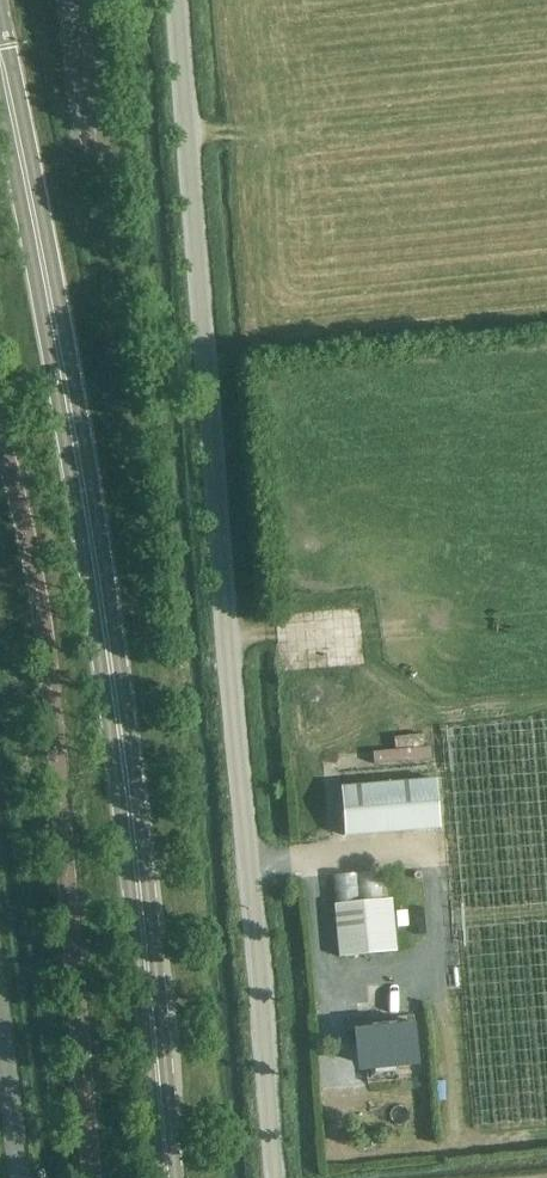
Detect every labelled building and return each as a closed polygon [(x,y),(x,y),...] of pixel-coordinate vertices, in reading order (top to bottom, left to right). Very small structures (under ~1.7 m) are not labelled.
[(396,738),(396,749),(375,751),(376,765),(428,763),(427,737),(396,738)] [(346,836),(441,829),(438,780),(342,788),(346,836)] [(391,900),(334,905),(339,957),(396,952),(391,900)] [(418,1063),(416,1042),(414,1023),(358,1028),(361,1063),(371,1062),(372,1068),(418,1063)]
